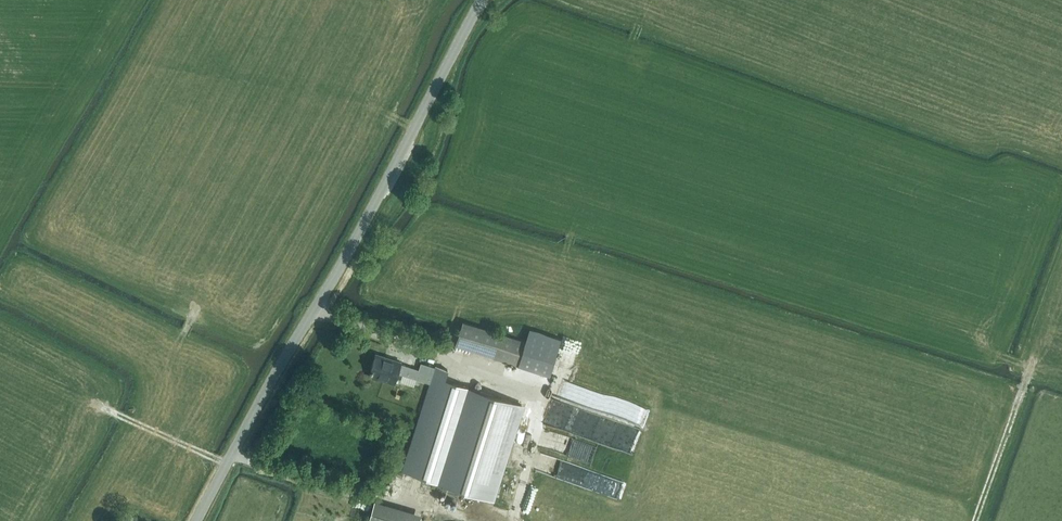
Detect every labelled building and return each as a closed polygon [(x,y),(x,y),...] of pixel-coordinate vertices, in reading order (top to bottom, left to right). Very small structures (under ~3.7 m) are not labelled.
[(463,321),(455,344),(518,364),(525,342),(463,321)] [(562,338),(530,329),(518,365),(550,375),(562,338)] [(1016,334),(1010,347),(1015,349),(1021,336),(1016,334)] [(401,363),(376,354),(369,376),(378,378),(395,383),(398,373),(431,383),(421,415),(403,471),(492,500),(521,404),(445,379),(448,370),(437,366),(424,363),(421,363),(419,369),(401,363)] [(422,514),(375,500),(369,520),(420,520),(422,514)]
